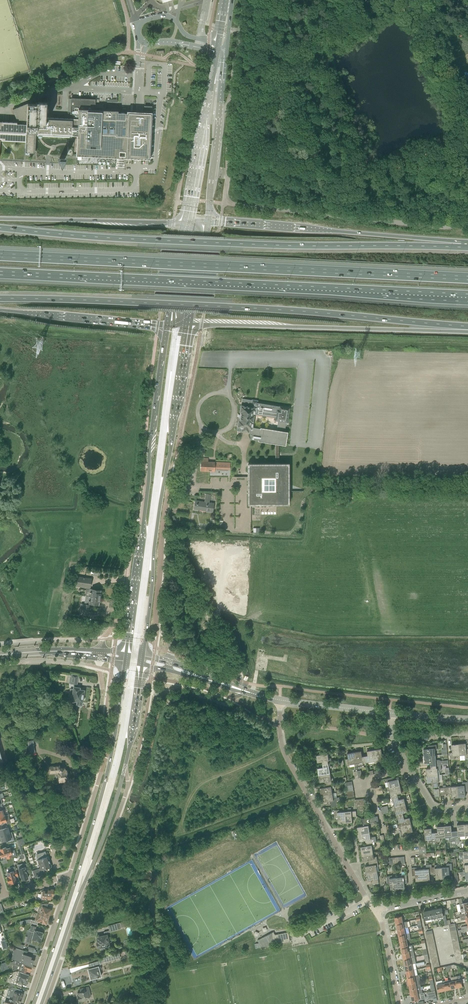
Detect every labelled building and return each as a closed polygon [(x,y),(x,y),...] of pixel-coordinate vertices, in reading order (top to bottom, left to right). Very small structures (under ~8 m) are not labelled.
[(1,139),(1,140),(21,141),(21,140),(25,140),(25,141),(26,141),(25,153),(35,153),(33,153),(34,134),(36,134),(37,134),(37,136),(38,136),(39,136),(39,137),(40,137),(41,137),(41,136),(42,136),(71,137),(71,136),(77,136),(76,156),(116,158),(125,158),(133,159),(137,159),(141,159),(150,160),(152,113),(150,113),(151,108),(145,108),(145,113),(143,113),(139,112),(136,112),(127,112),(127,113),(120,113),(118,113),(118,111),(95,110),(95,104),(95,99),(79,99),(71,98),(70,114),(72,114),(72,119),(72,120),(46,119),(47,103),(38,102),(38,104),(27,103),(20,107),(19,120),(19,124),(17,124),(17,123),(2,122),(2,123),(0,123),(0,139),(1,139)] [(238,421),(237,430),(238,430),(238,431),(241,432),(241,431),(242,431),(245,432),(248,432),(250,432),(250,436),(250,439),(258,441),(275,444),(278,445),(285,446),(288,432),(287,432),(285,432),(286,422),(287,422),(290,408),(280,406),(257,402),(257,401),(254,401),(247,400),(242,399),(240,412),(241,412),(239,421),(238,421)] [(247,477),(234,477),(247,477),(247,505),(250,505),(250,522),(251,522),(251,505),(276,505),(289,505),(289,501),(289,491),(303,491),(289,491),(289,484),(289,465),(289,463),(279,463),(279,456),(278,456),(278,445),(279,445),(278,445),(275,444),(275,463),(260,463),(247,463),(247,466),(247,477)] [(208,458),(206,458),(201,458),(200,471),(205,471),(214,472),(215,469),(216,469),(217,470),(227,471),(228,469),(230,469),(230,463),(208,462),(208,458)] [(206,494),(204,502),(195,500),(194,509),(206,511),(206,512),(213,513),(214,503),(209,502),(210,494),(205,493),(205,494),(206,494)] [(76,585),(86,587),(85,591),(89,591),(88,596),(89,596),(101,598),(101,594),(100,594),(100,593),(100,590),(90,589),(90,587),(91,579),(77,577),(76,585)] [(81,609),(89,610),(89,605),(89,604),(89,603),(98,605),(99,602),(99,601),(100,601),(101,598),(89,596),(88,596),(87,603),(87,604),(82,603),(81,609)] [(83,688),(76,687),(76,685),(77,685),(78,675),(72,674),(70,684),(74,684),(72,700),(77,701),(76,705),(77,705),(81,705),(84,691),(82,690),(83,688)] [(458,744),(459,755),(464,755),(465,758),(467,758),(467,751),(466,751),(466,743),(458,744)] [(459,755),(458,744),(451,745),(452,753),(449,753),(450,759),(455,759),(454,756),(459,755)] [(435,750),(437,750),(436,745),(428,746),(429,749),(423,749),(424,756),(435,755),(435,750)] [(381,749),(374,750),(376,763),(378,763),(378,761),(383,760),(383,761),(386,761),(385,754),(382,754),(381,749)] [(376,763),(374,750),(367,751),(368,756),(365,756),(366,763),(374,761),(374,763),(376,763)] [(361,751),(354,752),(356,765),(358,765),(358,767),(364,766),(363,763),(366,763),(365,756),(362,757),(361,751)] [(356,765),(354,752),(347,753),(348,759),(345,759),(346,766),(349,766),(349,765),(354,764),(354,766),(356,765)] [(329,759),(329,758),(328,753),(316,755),(318,763),(322,762),(323,765),(329,764),(329,761),(331,760),(330,758),(329,759)] [(435,755),(424,756),(424,763),(430,763),(430,766),(441,765),(442,765),(441,761),(439,760),(436,760),(435,755)] [(329,764),(323,765),(323,767),(317,768),(319,775),(330,773),(329,769),(332,768),(332,766),(330,766),(329,764)] [(430,766),(430,768),(426,769),(427,776),(438,775),(438,770),(441,770),(441,765),(430,766)] [(65,767),(62,768),(62,767),(60,767),(60,766),(50,767),(50,772),(58,771),(59,781),(68,780),(67,770),(65,770),(65,767)] [(331,778),(330,773),(319,775),(320,782),(324,782),(325,784),(332,783),(331,781),(333,780),(333,778),(331,778)] [(438,775),(427,776),(427,783),(433,783),(433,787),(439,787),(438,782),(439,782),(438,775)] [(387,789),(400,786),(399,779),(393,780),(392,777),(386,779),(386,782),(387,782),(389,787),(387,787),(387,789)] [(462,785),(457,786),(458,797),(465,797),(465,789),(467,788),(467,782),(462,782),(462,785)] [(325,787),(320,788),(321,795),(332,793),(332,788),(334,788),(334,786),(332,786),(332,783),(325,784),(325,787)] [(400,786),(387,789),(387,791),(389,790),(391,798),(398,797),(397,794),(402,793),(400,786)] [(450,786),(450,787),(446,787),(446,794),(451,794),(451,798),(458,797),(457,786),(450,786)] [(332,793),(321,795),(322,802),(330,801),(331,804),(337,803),(343,802),(343,799),(339,800),(338,797),(333,798),(332,793)] [(398,797),(391,798),(392,801),(393,801),(394,806),(392,806),(393,808),(406,805),(404,798),(399,799),(398,797)] [(406,805),(393,808),(393,810),(395,809),(397,817),(404,816),(403,813),(407,812),(406,805)] [(339,812),(339,810),(334,810),(335,818),(338,818),(338,824),(345,823),(344,811),(339,812)] [(351,811),(344,811),(345,823),(352,822),(352,817),(356,816),(356,811),(351,811)] [(2,826),(7,824),(11,823),(8,815),(5,815),(4,816),(0,817),(0,823),(1,823),(2,826)] [(377,816),(366,818),(361,819),(363,826),(357,827),(358,834),(370,832),(368,825),(368,823),(374,822),(374,824),(379,823),(377,816)] [(404,816),(397,817),(397,820),(398,820),(400,825),(398,826),(398,827),(411,824),(410,817),(404,819),(404,816)] [(9,833),(12,832),(11,832),(10,832),(9,827),(8,827),(7,824),(2,826),(3,829),(0,829),(0,836),(9,833)] [(411,824),(398,827),(399,829),(400,829),(402,834),(401,834),(401,837),(408,836),(407,833),(413,831),(411,824)] [(457,833),(455,833),(456,845),(458,845),(459,844),(459,843),(460,842),(459,839),(460,839),(460,836),(465,836),(464,824),(457,825),(457,833)] [(451,825),(444,826),(445,837),(445,839),(448,839),(448,842),(455,841),(455,845),(456,845),(455,833),(452,833),(451,825)] [(445,837),(444,826),(437,827),(437,832),(434,832),(435,839),(435,841),(441,841),(440,838),(445,837)] [(431,828),(424,829),(425,840),(428,840),(428,842),(435,841),(435,839),(434,832),(432,833),(431,828)] [(7,843),(14,841),(12,832),(9,833),(0,836),(0,837),(0,838),(1,840),(1,841),(6,840),(7,843)] [(370,832),(358,834),(359,841),(365,840),(365,843),(372,842),(376,841),(375,836),(370,837),(370,832)] [(372,842),(365,843),(366,846),(360,847),(362,854),(373,852),(372,847),(375,846),(375,844),(373,845),(372,842)] [(1,857),(6,855),(6,858),(5,859),(16,856),(14,850),(11,851),(10,848),(6,849),(5,847),(0,849),(0,850),(0,851),(0,854),(1,857)] [(463,851),(459,852),(460,855),(463,855),(464,858),(463,858),(463,861),(467,861),(467,851),(463,851)] [(43,875),(41,870),(51,866),(47,856),(46,857),(44,852),(39,854),(40,858),(37,860),(40,868),(32,871),(35,878),(43,875)] [(373,852),(362,854),(363,861),(370,860),(371,862),(378,861),(377,856),(374,857),(373,852)] [(378,861),(371,862),(371,865),(365,866),(366,873),(377,871),(376,867),(378,866),(378,861)] [(25,879),(28,878),(26,873),(29,872),(29,873),(30,873),(27,863),(21,865),(22,868),(19,869),(22,880),(25,879)] [(452,870),(451,863),(446,864),(447,867),(442,867),(443,879),(450,878),(449,870),(452,870)] [(427,869),(422,869),(423,881),(430,880),(429,874),(432,874),(432,867),(431,864),(429,864),(429,866),(427,866),(427,869)] [(443,879),(442,867),(437,868),(436,865),(434,865),(434,867),(432,867),(432,874),(435,874),(436,879),(443,879)] [(10,883),(16,881),(15,877),(17,876),(18,877),(15,867),(9,868),(10,872),(7,873),(8,876),(7,877),(9,883),(10,882),(10,883)] [(417,870),(417,868),(411,868),(412,876),(415,876),(416,881),(423,881),(422,869),(417,870)] [(378,878),(377,871),(366,873),(367,880),(371,880),(372,884),(379,883),(378,879),(378,878)] [(459,872),(460,874),(461,875),(465,875),(466,881),(467,881),(467,871),(463,871),(459,872)] [(407,875),(401,875),(402,877),(397,877),(398,889),(405,888),(404,883),(407,882),(407,875)] [(398,889),(397,877),(392,878),(391,876),(386,876),(386,879),(387,884),(390,884),(390,889),(398,889)] [(40,899),(42,899),(46,900),(46,898),(50,898),(51,894),(53,894),(53,889),(51,889),(51,890),(44,889),(44,891),(43,891),(41,891),(40,899)] [(456,905),(458,911),(461,911),(465,910),(467,910),(467,902),(459,904),(456,905)] [(40,904),(37,913),(49,916),(50,912),(50,911),(51,909),(46,907),(48,903),(43,903),(40,904)] [(445,914),(444,910),(442,911),(442,908),(436,909),(437,917),(443,916),(445,922),(444,922),(445,925),(447,925),(446,920),(445,914)] [(437,917),(436,909),(430,910),(431,919),(432,921),(438,920),(437,917)] [(34,920),(31,919),(30,922),(37,924),(38,920),(46,923),(46,921),(47,921),(49,916),(37,913),(35,919),(34,920)] [(403,922),(396,923),(397,929),(407,927),(408,927),(407,921),(403,922)] [(120,922),(113,924),(108,925),(109,930),(119,927),(118,925),(120,924),(120,922)] [(28,935),(26,942),(31,943),(32,939),(40,941),(43,932),(34,930),(35,927),(31,926),(30,928),(29,928),(29,930),(28,935)] [(407,930),(407,927),(397,929),(398,935),(409,933),(409,930),(407,930)] [(288,932),(274,934),(273,932),(257,940),(258,943),(260,947),(289,941),(288,932)] [(409,933),(398,935),(399,941),(407,940),(410,939),(410,936),(409,933)] [(109,945),(108,939),(107,934),(96,936),(97,941),(96,942),(97,947),(98,947),(100,947),(101,949),(105,948),(104,946),(109,945)] [(402,953),(409,952),(408,949),(413,948),(412,945),(408,946),(401,947),(402,953)] [(15,947),(11,960),(14,961),(16,961),(24,963),(24,964),(32,966),(34,960),(30,958),(31,956),(32,956),(26,954),(27,951),(15,947)] [(409,952),(402,953),(403,959),(410,958),(415,957),(413,951),(409,952)] [(119,953),(101,957),(102,960),(102,962),(120,958),(119,953)] [(410,958),(403,959),(404,965),(412,964),(415,963),(416,963),(415,957),(410,958)] [(13,965),(13,967),(14,969),(16,970),(17,969),(19,969),(26,972),(26,971),(29,971),(30,969),(31,970),(32,966),(24,964),(24,963),(16,961),(15,963),(15,964),(15,965),(13,965)] [(90,968),(88,968),(90,976),(89,977),(89,978),(91,978),(95,977),(101,976),(99,970),(100,970),(101,969),(101,968),(101,967),(100,966),(99,966),(98,966),(97,961),(88,963),(90,968)] [(412,964),(404,965),(406,971),(413,970),(416,969),(415,963),(412,964)] [(9,978),(8,981),(19,985),(20,982),(23,983),(24,980),(27,981),(28,977),(29,977),(29,976),(29,974),(18,970),(14,972),(12,977),(9,978)] [(414,976),(407,977),(408,983),(420,981),(419,975),(414,976)] [(457,976),(454,977),(456,988),(462,986),(462,983),(465,982),(464,978),(462,979),(458,980),(457,976)] [(443,983),(442,981),(442,980),(436,982),(437,984),(438,992),(444,990),(443,983)] [(420,981),(408,983),(409,989),(421,987),(420,984),(421,984),(420,981)] [(89,986),(86,987),(81,988),(82,991),(77,992),(78,995),(77,995),(79,1001),(82,1000),(82,1001),(87,1000),(86,999),(89,998),(88,993),(90,993),(89,986)] [(20,1002),(20,1001),(21,1001),(22,999),(21,999),(23,993),(21,993),(22,990),(13,987),(12,987),(9,994),(11,995),(10,999),(6,998),(4,1003),(6,1003),(18,1003),(19,1002),(20,1002)] [(421,990),(421,987),(409,989),(411,995),(418,994),(423,993),(422,990),(421,990)] [(418,994),(411,995),(411,998),(410,998),(411,1001),(412,1000),(412,1001),(423,999),(422,996),(424,995),(424,992),(423,993),(418,994)]
